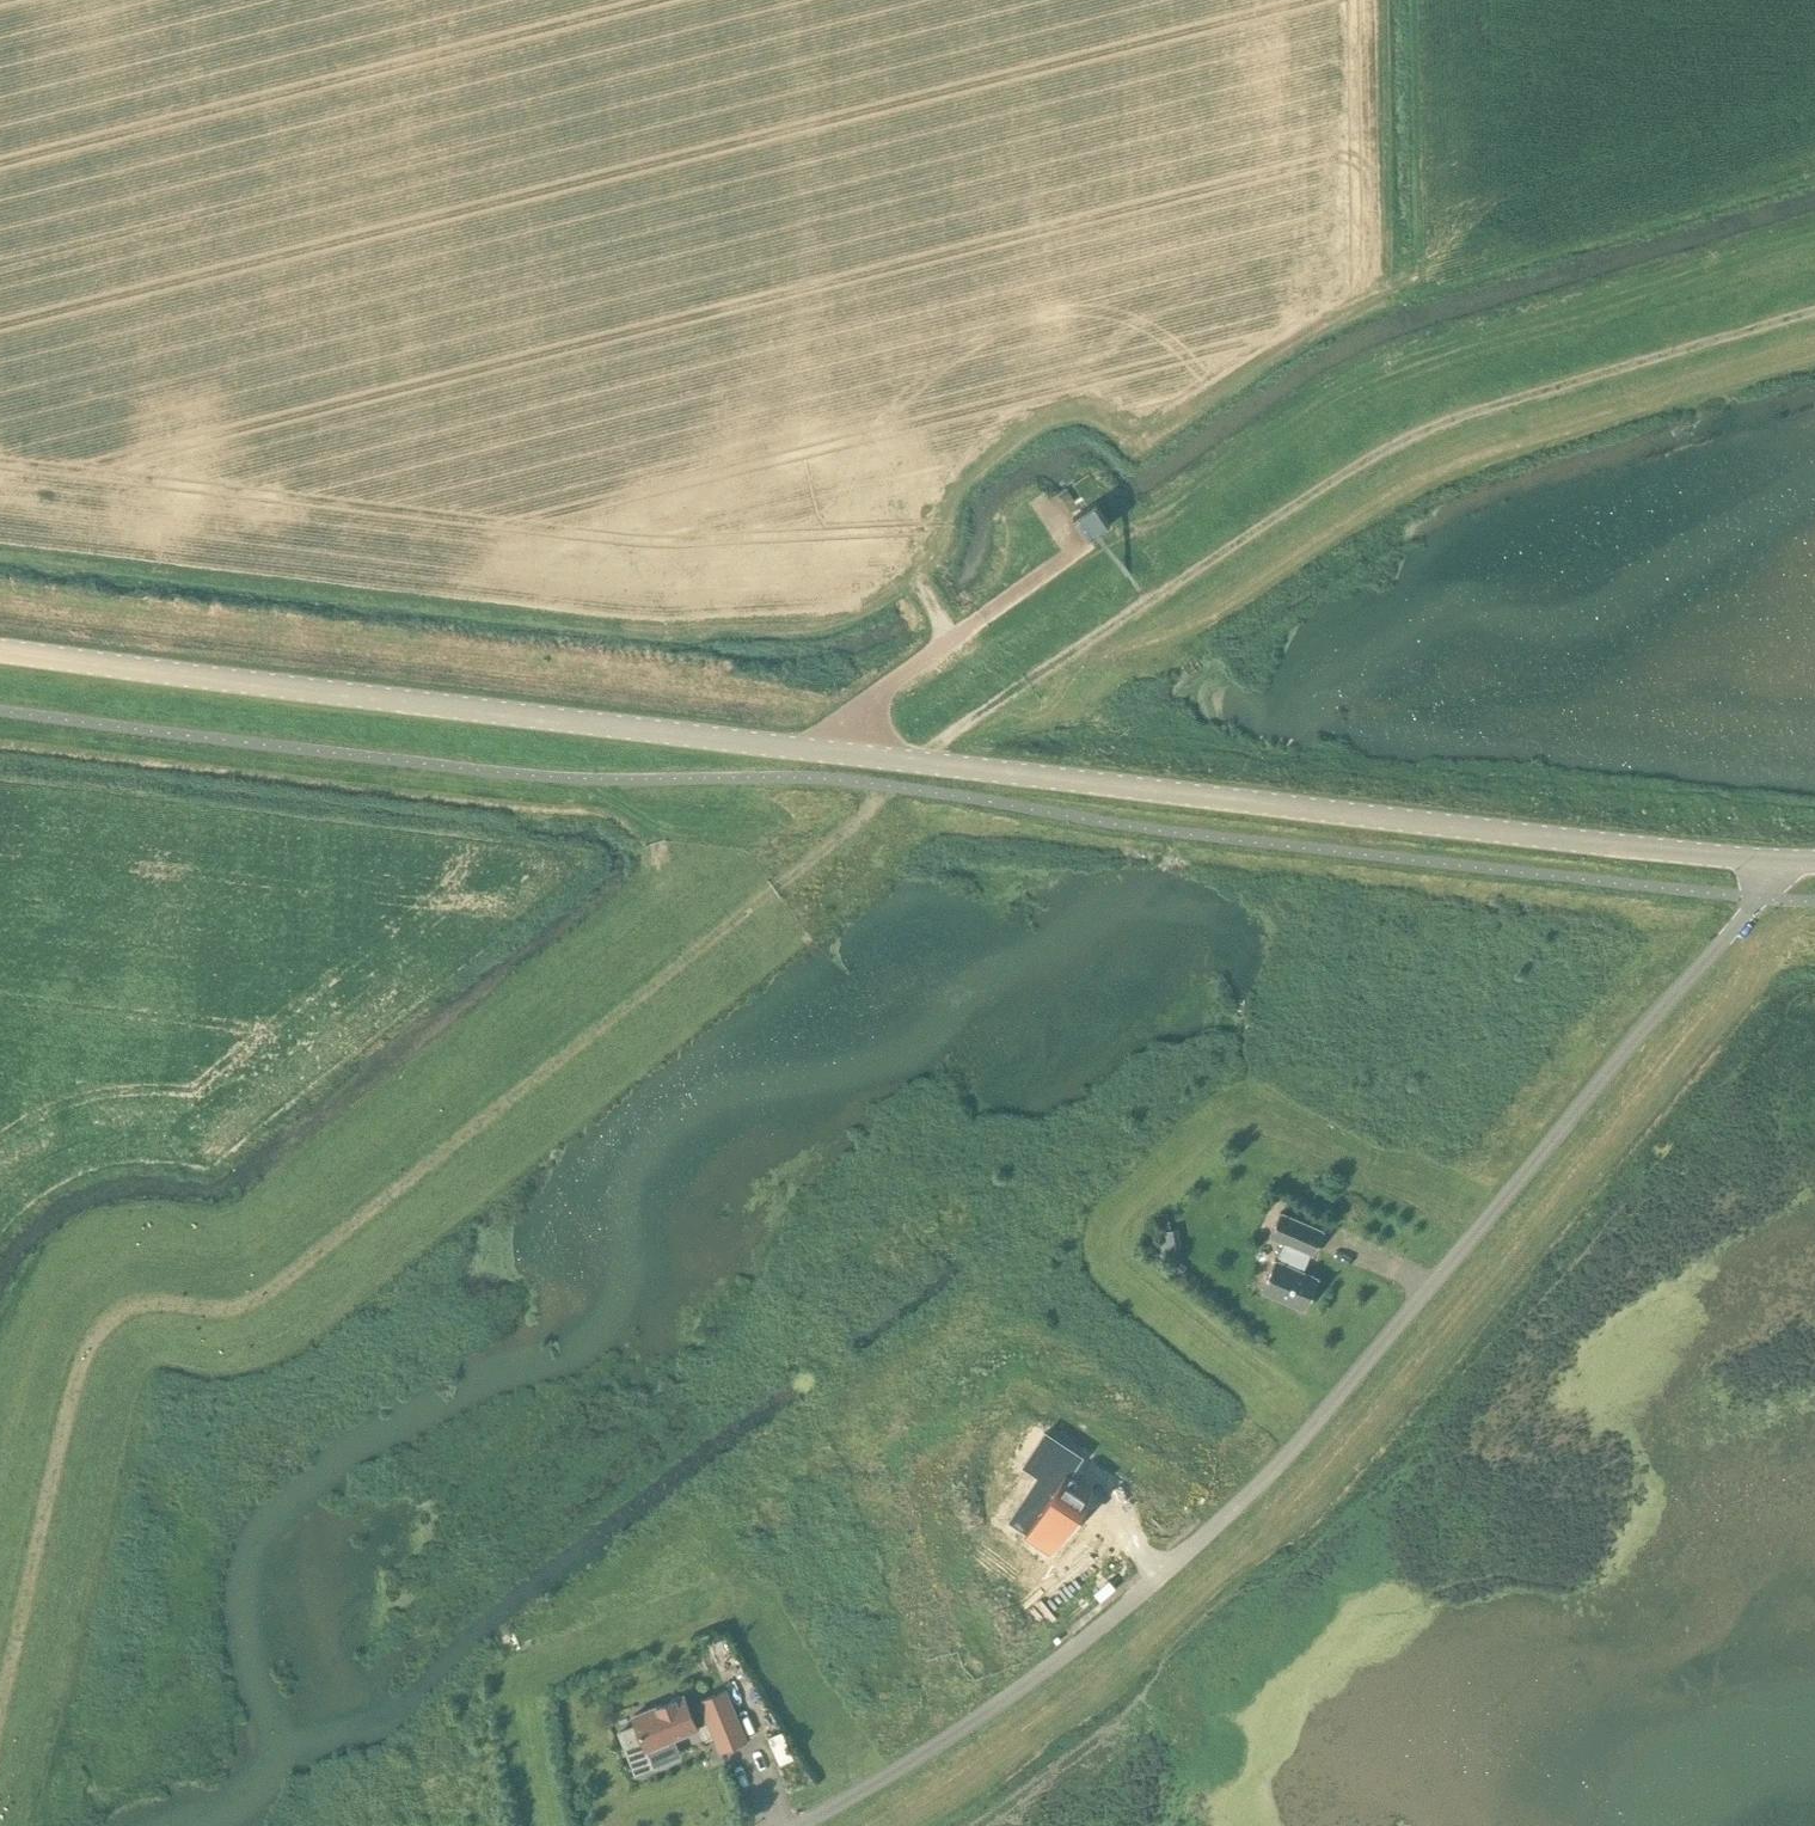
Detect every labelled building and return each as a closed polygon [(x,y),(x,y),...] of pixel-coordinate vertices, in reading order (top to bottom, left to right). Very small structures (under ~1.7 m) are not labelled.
[(1081,512),(1073,517),(1088,539),(1110,524),(1096,502),(1089,506),(1081,512)] [(1276,1259),(1262,1290),(1306,1309),(1319,1278),(1300,1270),(1308,1252),(1314,1255),(1324,1231),(1281,1212),(1270,1236),(1288,1243),(1280,1261),(1276,1259)] [(1168,1230),(1159,1232),(1164,1255),(1173,1253),(1180,1251),(1181,1251),(1177,1229),(1173,1229),(1168,1230)] [(1081,1456),(1046,1433),(1025,1465),(1040,1475),(1010,1519),(1050,1545),(1082,1497),(1062,1484),(1081,1456)] [(637,1725),(620,1732),(636,1772),(655,1765),(648,1748),(675,1738),(696,1729),(698,1728),(693,1714),(704,1709),(716,1740),(720,1751),(747,1740),(726,1689),(700,1700),(700,1701),(703,1708),(692,1713),(689,1706),(684,1694),(633,1715),(637,1725)] [(778,1732),(769,1736),(775,1750),(781,1763),(789,1760),(794,1758),(782,1731),(778,1732)]
